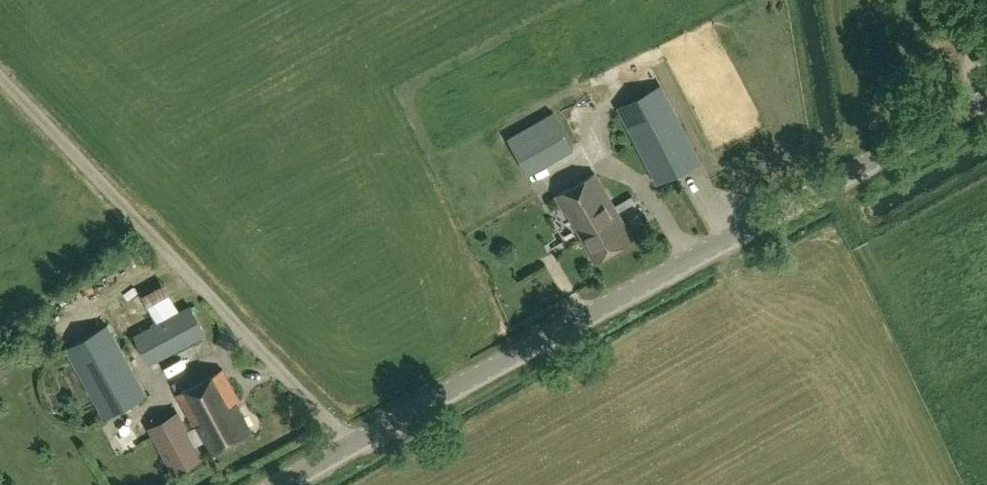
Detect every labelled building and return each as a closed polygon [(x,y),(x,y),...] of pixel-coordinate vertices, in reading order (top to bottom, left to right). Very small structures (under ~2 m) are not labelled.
[(618,108),(658,184),(700,162),(661,86),(618,108)] [(528,174),(573,148),(553,113),(508,139),(528,174)] [(635,240),(622,217),(597,174),(558,197),(596,262),(635,240)] [(190,306),(180,311),(165,283),(111,312),(125,339),(137,333),(151,360),(204,332),(190,306)] [(147,396),(108,325),(66,349),(105,419),(147,396)] [(198,425),(213,453),(250,433),(235,405),(239,402),(222,371),(176,396),(193,427),(198,425)] [(203,457),(177,411),(151,425),(176,471),(203,457)]
